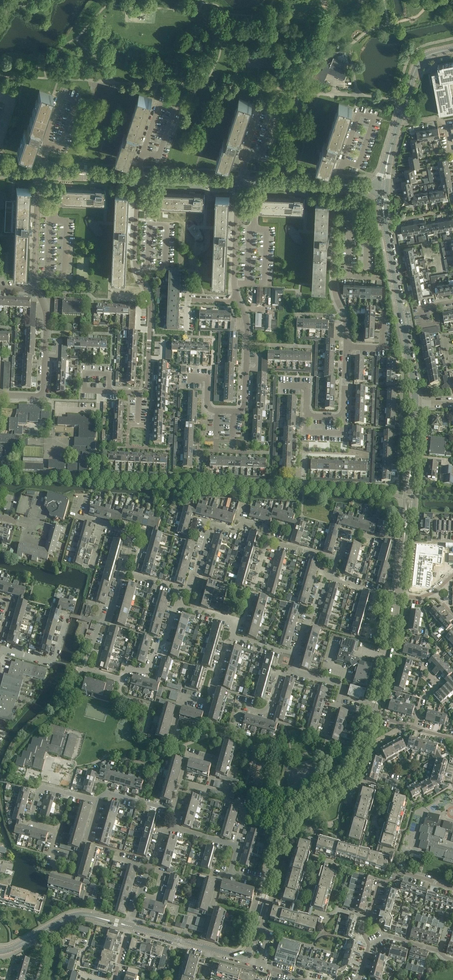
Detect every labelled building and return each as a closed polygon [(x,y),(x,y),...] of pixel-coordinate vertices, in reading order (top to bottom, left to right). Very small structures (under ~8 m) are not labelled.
[(317,68),(313,78),(324,82),(328,72),(339,77),(338,79),(343,81),(344,79),(345,79),(347,75),(344,73),(346,68),(348,63),(340,60),(335,58),(334,58),(333,59),(332,62),(331,61),(324,65),(322,70),(317,68)] [(432,73),(439,114),(452,112),(452,101),(449,83),(451,83),(452,81),(452,79),(452,78),(452,63),(437,66),(439,72),(432,73)] [(17,152),(30,156),(37,135),(39,135),(52,95),(39,90),(26,130),(24,130),(17,152)] [(116,156),(130,161),(137,139),(138,140),(152,99),(139,95),(125,135),(124,135),(116,156)] [(216,160),(229,165),(237,144),(238,144),(252,104),(239,99),(225,139),(224,138),(216,160)] [(316,165),(329,169),(336,148),(338,148),(352,108),(339,104),(325,144),(324,143),(316,165)] [(411,146),(412,151),(422,149),(421,145),(423,144),(422,140),(420,141),(421,144),(411,146)] [(452,184),(451,179),(441,181),(442,185),(438,186),(438,188),(442,187),(442,186),(452,184)] [(436,200),(434,191),(433,183),(427,184),(428,187),(432,186),(433,187),(433,191),(429,192),(431,201),(436,200)] [(60,201),(104,203),(105,191),(101,191),(101,187),(95,187),(94,191),(71,190),(71,187),(71,186),(61,186),(61,185),(61,186),(61,189),(60,201)] [(439,190),(434,191),(436,200),(441,199),(439,190),(443,189),(442,187),(438,188),(439,190)] [(15,234),(13,270),(13,279),(24,279),(27,228),(30,228),(31,218),(27,218),(28,199),(28,188),(17,188),(16,200),(6,200),(5,211),(4,231),(13,232),(15,232),(15,234)] [(403,193),(405,202),(408,201),(410,198),(412,198),(414,198),(413,195),(413,194),(413,192),(413,191),(403,193)] [(418,203),(424,202),(422,192),(417,193),(417,191),(413,192),(413,194),(416,193),(418,203)] [(124,280),(125,256),(126,233),(130,233),(131,222),(127,222),(128,193),(117,192),(113,280),(113,283),(124,284),(124,280)] [(160,205),(204,207),(205,196),(201,196),(201,192),(194,192),(194,196),(161,194),(160,205)] [(405,205),(418,203),(416,193),(413,194),(413,195),(414,198),(412,198),(410,198),(408,201),(405,202),(405,205)] [(228,197),(217,196),(213,282),(213,288),(224,288),(225,261),(226,237),(230,237),(231,227),(227,227),(228,197)] [(294,200),(271,199),(261,198),(260,210),(304,212),(304,200),(301,200),(301,196),(294,196),(294,200)] [(317,201),(317,203),(313,284),(313,292),(324,292),(326,241),(330,241),(331,231),(327,231),(328,201),(317,201)] [(283,290),(273,290),(272,305),(277,306),(278,296),(278,295),(283,295),(283,290)] [(82,299),(55,298),(54,314),(62,314),(62,315),(84,316),(84,304),(82,303),(82,299)] [(266,316),(266,331),(270,331),(271,332),(271,330),(277,330),(277,321),(271,321),(272,316),(266,316)] [(135,332),(135,330),(122,329),(122,331),(127,331),(127,339),(129,339),(137,339),(137,333),(135,332)] [(172,351),(178,352),(178,343),(166,342),(166,348),(172,348),(172,351)] [(66,368),(66,361),(67,361),(67,358),(61,358),(61,361),(58,361),(58,367),(66,368)] [(165,360),(165,363),(158,363),(158,369),(167,369),(167,363),(171,363),(171,360),(165,360)] [(2,468),(2,469),(10,470),(10,461),(8,461),(9,458),(13,458),(13,450),(11,450),(11,446),(18,447),(19,439),(24,439),(24,436),(22,436),(23,428),(18,428),(18,424),(26,425),(26,422),(29,422),(29,423),(38,423),(38,420),(41,420),(41,421),(49,422),(50,413),(42,413),(42,410),(44,411),(44,406),(44,407),(27,406),(19,405),(19,410),(17,410),(17,414),(15,419),(10,419),(9,431),(11,431),(13,431),(11,435),(0,435),(0,468),(2,468)] [(449,427),(448,423),(447,420),(443,419),(443,416),(432,415),(431,426),(434,426),(434,429),(435,429),(437,429),(438,429),(438,427),(442,427),(449,427)] [(96,450),(96,442),(95,442),(95,439),(96,439),(97,421),(90,420),(90,417),(83,417),(83,418),(81,418),(81,417),(68,416),(68,418),(58,418),(58,426),(79,426),(79,438),(75,438),(74,447),(76,447),(76,462),(57,461),(49,461),(48,469),(56,469),(56,472),(64,472),(64,471),(68,471),(68,472),(76,472),(76,471),(79,472),(87,473),(87,465),(86,465),(86,461),(90,461),(91,453),(88,453),(89,450),(96,450)] [(111,435),(111,443),(117,444),(117,442),(122,442),(122,436),(113,435),(111,435)] [(429,455),(444,456),(446,439),(431,438),(430,449),(429,449),(429,451),(430,451),(429,455)] [(427,477),(436,478),(438,463),(429,462),(427,477)] [(452,484),(452,468),(443,467),(442,475),(445,475),(444,484),(452,484)] [(197,510),(196,514),(201,516),(205,502),(203,501),(202,505),(202,506),(201,506),(198,505),(197,509),(197,510)] [(91,506),(89,515),(94,516),(98,502),(96,502),(95,507),(91,506)] [(122,519),(127,521),(131,505),(129,504),(127,510),(128,510),(128,512),(124,510),(123,514),(123,515),(121,519),(122,519)] [(209,508),(206,517),(212,518),(215,504),(213,504),(212,508),(213,508),(212,509),(209,508)] [(254,518),(258,504),(256,504),(255,507),(256,507),(255,509),(251,508),(249,517),(254,518)] [(99,518),(105,519),(109,505),(106,505),(105,510),(102,509),(99,518)] [(271,518),(271,519),(276,520),(280,506),(278,505),(277,509),(278,509),(277,511),(274,510),(272,514),(273,514),(271,518)] [(192,515),(193,513),(194,514),(196,514),(197,510),(185,507),(183,512),(192,515)] [(217,520),(222,521),(226,507),(224,507),(222,510),(223,511),(223,512),(219,511),(217,520)] [(260,520),(265,521),(269,507),(266,507),(265,510),(266,510),(266,512),(262,511),(260,520)] [(115,512),(112,512),(110,521),(115,522),(119,508),(117,508),(115,512)] [(282,521),(287,523),(291,509),(289,508),(288,512),(288,514),(284,513),(282,521)] [(335,508),(333,515),(334,515),(336,519),(335,523),(337,524),(336,526),(336,527),(340,528),(340,527),(341,525),(342,525),(345,516),(342,515),(342,514),(339,513),(338,513),(336,512),(337,509),(335,508)] [(132,522),(137,524),(141,510),(139,509),(138,513),(139,513),(138,515),(134,513),(132,522)] [(292,524),(293,521),(294,518),(295,515),(291,514),(292,513),(293,510),(291,509),(287,523),(292,524)] [(230,514),(227,523),(232,524),(235,515),(236,510),(234,510),(233,513),(234,514),(233,515),(232,515),(230,514)] [(142,525),(148,527),(151,513),(149,512),(148,516),(149,516),(149,517),(145,516),(142,525)] [(342,525),(347,527),(351,513),(349,512),(348,516),(349,516),(349,517),(348,517),(345,516),(342,525)] [(433,522),(433,514),(424,514),(424,522),(421,522),(420,531),(424,532),(424,533),(425,533),(426,534),(427,534),(429,533),(429,532),(430,522),(433,522)] [(358,520),(355,519),(353,528),(358,530),(362,516),(360,515),(359,519),(359,520),(358,520)] [(189,525),(191,520),(177,516),(176,518),(180,519),(181,519),(180,523),(189,525)] [(363,531),(368,532),(372,519),(370,518),(369,522),(370,522),(369,523),(366,522),(363,531)] [(299,522),(296,521),(295,521),(293,521),(292,524),(294,525),(295,525),(295,527),(304,529),(305,524),(304,523),(304,520),(302,519),(299,520),(299,522)] [(373,524),(374,519),(372,519),(368,532),(374,534),(376,525),(373,524)] [(20,544),(17,556),(22,558),(23,554),(32,557),(31,560),(37,562),(38,558),(48,561),(49,557),(53,558),(56,548),(60,549),(61,544),(57,543),(60,533),(64,534),(65,529),(53,525),(53,528),(51,528),(48,538),(50,538),(49,540),(48,543),(47,542),(45,550),(38,548),(37,549),(33,548),(33,546),(23,543),(23,545),(20,544)] [(91,535),(93,530),(79,526),(78,528),(82,529),(82,528),(83,529),(82,533),(91,535)] [(295,527),(293,532),(307,536),(308,534),(304,533),(303,533),(304,529),(295,527)] [(177,533),(186,536),(188,530),(179,528),(177,533)] [(6,529),(3,540),(2,543),(10,545),(14,532),(6,529)] [(259,535),(245,531),(245,534),(248,535),(249,534),(250,534),(249,535),(249,538),(258,541),(259,535)] [(153,532),(152,537),(166,541),(167,539),(163,538),(161,538),(162,537),(162,534),(161,534),(157,533),(153,532)] [(292,537),(290,543),(299,545),(304,546),(305,544),(302,543),(301,544),(300,543),(301,540),(292,537)] [(117,540),(114,539),(112,545),(121,547),(123,542),(117,540)] [(213,539),(212,545),(225,549),(226,546),(223,545),(222,546),(221,546),(221,545),(222,542),(213,539)] [(194,549),(195,543),(186,541),(181,540),(181,542),(184,543),(184,542),(186,543),(185,546),(194,549)] [(377,544),(391,548),(393,543),(384,540),(383,544),(382,544),(382,543),(378,542),(377,544)] [(150,542),(149,547),(163,551),(164,549),(160,548),(160,549),(158,548),(159,548),(159,545),(150,542)] [(255,551),(256,546),(242,542),(242,544),(245,545),(246,544),(247,545),(246,548),(255,551)] [(390,554),(391,548),(377,544),(377,547),(380,548),(381,547),(382,547),(382,548),(381,551),(390,554)] [(416,544),(412,586),(430,588),(433,563),(442,564),(443,547),(416,544)] [(332,554),(334,549),(325,546),(320,545),(319,547),(323,548),(324,548),(323,552),(332,554)] [(387,564),(388,559),(375,555),(374,557),(378,558),(378,557),(379,558),(378,561),(378,562),(387,564)] [(348,558),(346,564),(360,568),(361,565),(357,564),(357,565),(356,565),(356,564),(357,561),(348,558)] [(319,563),(310,561),(309,564),(309,565),(307,564),(308,563),(304,562),(303,565),(317,569),(319,563)] [(381,568),(390,570),(391,565),(387,564),(378,562),(378,561),(377,561),(377,563),(380,564),(382,564),(381,568)] [(316,574),(317,569),(303,565),(303,567),(306,568),(306,567),(308,568),(307,571),(316,574)] [(143,568),(142,574),(151,576),(152,571),(143,568)] [(343,574),(352,577),(357,578),(358,576),(353,575),(354,572),(345,569),(343,574)] [(185,580),(186,577),(186,575),(173,571),(172,573),(176,574),(176,573),(177,574),(176,577),(185,580)] [(204,571),(203,576),(212,579),(212,578),(217,580),(217,578),(214,577),(212,577),(212,576),(213,573),(204,571)] [(387,581),(388,576),(374,572),(374,574),(377,575),(377,574),(379,575),(378,578),(387,581)] [(313,584),(314,579),(300,575),(300,577),(303,578),(304,578),(305,578),(304,582),(313,584)] [(185,580),(176,577),(175,580),(175,581),(174,581),(174,580),(170,579),(170,581),(175,583),(174,583),(183,585),(185,580)] [(376,584),(385,586),(387,581),(378,578),(377,582),(375,581),(376,581),(372,580),(371,582),(376,584)] [(216,583),(207,580),(205,586),(219,590),(220,588),(216,587),(215,587),(216,583)] [(7,594),(12,595),(16,581),(14,581),(13,586),(10,585),(7,594)] [(128,583),(126,588),(135,591),(136,588),(136,587),(138,587),(138,588),(141,589),(142,587),(137,585),(132,584),(128,583)] [(20,588),(18,597),(19,597),(19,598),(18,600),(22,601),(23,598),(23,597),(26,589),(20,588)] [(156,591),(155,593),(160,594),(159,597),(168,600),(170,594),(161,592),(156,591)] [(204,591),(202,596),(216,600),(217,598),(214,597),(213,598),(212,597),(212,596),(213,594),(204,591)] [(268,597),(259,595),(257,600),(266,603),(268,597)] [(63,609),(68,611),(72,597),(70,596),(68,600),(69,600),(69,601),(65,600),(63,609)] [(369,605),(370,600),(356,596),(355,599),(359,600),(359,599),(360,599),(360,600),(359,603),(369,605)] [(68,611),(73,613),(76,603),(72,602),(72,601),(73,601),(74,598),(72,597),(68,611)] [(61,609),(63,609),(65,600),(60,599),(59,600),(56,599),(55,603),(58,604),(56,611),(60,612),(61,609)] [(22,601),(18,600),(17,606),(31,610),(31,607),(26,606),(27,603),(26,602),(22,601)] [(153,601),(152,603),(156,604),(157,604),(157,605),(156,608),(165,610),(167,605),(153,601)] [(199,607),(209,609),(213,611),(214,608),(211,607),(210,608),(209,607),(210,604),(201,601),(199,607)] [(301,607),(292,604),(287,603),(286,605),(290,606),(291,606),(290,610),(299,612),(301,607)] [(353,607),(353,609),(356,610),(356,609),(358,610),(357,610),(357,613),(366,616),(367,611),(353,607)] [(433,618),(443,608),(442,607),(437,611),(435,608),(432,610),(431,609),(428,611),(433,618)] [(433,618),(438,622),(443,617),(441,614),(445,610),(443,608),(433,618)] [(121,609),(119,614),(133,618),(134,616),(130,615),(129,615),(129,614),(129,611),(121,609)] [(322,609),(321,615),(335,619),(335,616),(332,615),(332,616),(330,615),(331,612),(322,609)] [(411,609),(410,616),(420,618),(421,613),(418,612),(419,610),(411,609)] [(57,623),(59,617),(45,613),(44,616),(48,617),(48,616),(49,617),(48,620),(57,623)] [(284,613),(283,616),(287,617),(287,616),(288,616),(288,617),(287,620),(296,623),(298,617),(284,613)] [(190,617),(181,614),(179,620),(188,622),(189,619),(191,619),(190,620),(194,621),(194,618),(190,617)] [(438,622),(442,626),(452,617),(450,615),(445,619),(443,617),(438,622)] [(363,626),(364,621),(350,617),(350,619),(353,620),(355,620),(354,624),(363,626)] [(442,627),(446,631),(451,626),(449,623),(452,620),(452,619),(452,617),(442,626),(442,627)] [(118,619),(116,625),(125,627),(130,628),(131,626),(127,625),(127,626),(125,625),(126,625),(126,622),(118,619)] [(319,620),(318,625),(332,629),(332,627),(329,626),(327,626),(328,622),(319,620)] [(252,621),(250,626),(264,630),(265,628),(261,627),(261,628),(260,627),(261,624),(252,621)] [(223,626),(214,623),(214,624),(209,622),(208,624),(212,625),(213,625),(212,629),(221,631),(223,626)] [(119,628),(110,626),(108,631),(122,635),(123,633),(120,632),(119,633),(118,632),(119,628)] [(409,626),(408,631),(414,632),(414,634),(418,635),(419,627),(409,626)] [(361,632),(347,628),(347,630),(350,631),(350,630),(352,631),(351,634),(360,637),(361,632)] [(452,640),(452,635),(452,633),(452,632),(451,630),(443,638),(445,640),(447,639),(450,642),(452,640)] [(249,632),(247,637),(256,640),(256,639),(261,641),(262,638),(258,637),(258,638),(257,638),(258,634),(249,632)] [(218,642),(220,637),(205,633),(205,635),(209,636),(209,635),(210,636),(209,639),(218,642)] [(138,634),(137,636),(141,637),(142,637),(142,638),(141,641),(150,643),(151,643),(152,638),(143,635),(143,636),(138,634)] [(107,637),(106,642),(119,646),(120,643),(115,642),(116,639),(107,637)] [(357,673),(356,676),(354,676),(351,685),(359,687),(359,685),(366,687),(367,684),(369,684),(370,680),(368,680),(370,673),(372,674),(375,664),(367,662),(367,664),(360,662),(359,662),(362,660),(361,658),(358,660),(358,659),(356,659),(353,660),(351,660),(352,657),(353,657),(355,653),(353,653),(354,650),(356,650),(358,641),(351,639),(350,641),(343,639),(342,642),(341,642),(340,646),(341,646),(339,653),(338,652),(335,662),(343,664),(343,662),(350,664),(348,666),(349,668),(352,666),(352,667),(354,667),(357,666),(358,666),(358,669),(356,669),(355,673),(357,673)] [(173,640),(172,646),(186,650),(186,649),(188,650),(189,648),(186,647),(183,646),(183,647),(181,646),(182,643),(173,640)] [(135,644),(134,647),(138,648),(138,647),(139,647),(139,648),(138,651),(148,654),(149,648),(135,644)] [(408,655),(410,645),(405,644),(405,646),(402,646),(400,653),(408,655)] [(48,654),(50,649),(41,646),(39,651),(48,654)] [(104,647),(103,652),(116,656),(117,654),(114,653),(113,654),(112,653),(112,652),(113,649),(104,647)] [(424,649),(421,659),(426,660),(428,654),(430,655),(431,651),(424,649)] [(169,656),(173,657),(178,659),(183,660),(183,658),(180,657),(178,657),(179,654),(170,651),(169,656)] [(305,653),(303,658),(317,662),(318,660),(314,659),(312,659),(313,658),(313,655),(305,653)] [(274,663),(275,658),(266,655),(261,654),(261,656),(264,657),(265,657),(266,657),(265,661),(274,663)] [(132,655),(132,657),(135,658),(135,657),(137,658),(136,658),(135,662),(138,662),(139,663),(144,664),(145,664),(146,659),(132,655)] [(434,665),(440,660),(436,655),(428,662),(430,664),(432,663),(434,665)] [(101,657),(100,662),(114,666),(114,664),(111,663),(111,664),(109,664),(109,663),(110,660),(101,657)] [(411,667),(413,660),(405,658),(405,660),(402,660),(401,665),(411,667)] [(0,719),(1,719),(8,721),(12,722),(13,720),(13,718),(12,718),(13,714),(12,714),(16,700),(17,701),(23,679),(22,679),(23,675),(43,680),(43,681),(44,681),(46,672),(47,669),(40,667),(40,668),(19,662),(19,661),(15,660),(15,663),(11,662),(10,665),(8,675),(7,675),(4,674),(0,688),(0,696),(0,697),(0,718),(0,719)] [(444,664),(440,660),(434,665),(437,668),(432,672),(434,674),(444,664)] [(98,668),(102,669),(107,671),(108,667),(110,667),(109,668),(113,669),(114,666),(100,662),(98,668)] [(300,669),(309,671),(314,672),(315,670),(311,669),(311,670),(310,669),(311,666),(302,663),(300,669)] [(271,674),(272,668),(258,664),(258,666),(261,667),(262,667),(263,667),(262,671),(271,674)] [(448,669),(444,664),(434,674),(436,675),(440,671),(442,674),(448,669)] [(205,669),(196,667),(191,666),(190,668),(194,669),(194,668),(195,669),(194,672),(203,675),(205,669)] [(160,668),(158,674),(172,677),(173,675),(169,674),(169,675),(168,674),(169,671),(160,668)] [(443,678),(445,680),(449,677),(452,673),(448,669),(442,674),(445,676),(443,678)] [(200,685),(202,680),(188,676),(187,678),(191,679),(192,679),(191,683),(200,685)] [(144,679),(139,677),(135,691),(137,692),(138,688),(138,687),(141,688),(144,679)] [(300,681),(296,680),(295,680),(286,677),(285,683),(294,685),(295,682),(296,682),(296,683),(300,684),(300,681)] [(450,678),(449,677),(445,680),(446,682),(448,683),(452,689),(452,681),(450,678)] [(115,683),(114,682),(107,680),(106,684),(85,678),(82,691),(92,694),(91,698),(109,703),(111,696),(113,690),(115,683)] [(154,681),(152,690),(157,692),(159,687),(160,683),(160,682),(160,681),(161,680),(157,679),(156,680),(156,681),(156,682),(154,681)] [(149,680),(145,694),(148,695),(148,691),(148,689),(149,690),(152,690),(154,681),(149,680)] [(189,688),(197,690),(199,691),(200,685),(191,683),(190,686),(189,686),(189,685),(185,684),(185,687),(190,688),(189,688)] [(405,686),(396,683),(394,690),(401,692),(402,690),(404,691),(405,686)] [(452,692),(452,689),(448,683),(444,686),(451,694),(452,692)] [(328,689),(319,687),(314,685),(314,688),(317,689),(317,688),(319,689),(318,692),(327,695),(328,689)] [(448,697),(451,694),(444,686),(441,690),(448,697)] [(213,723),(219,724),(221,719),(223,714),(222,714),(223,709),(224,709),(226,703),(225,703),(226,699),(227,699),(229,693),(222,691),(222,688),(217,687),(217,690),(221,691),(220,694),(216,693),(214,701),(218,702),(212,723),(208,721),(207,724),(212,725),(213,723)] [(350,694),(349,696),(359,699),(359,697),(361,698),(361,697),(365,693),(365,691),(351,687),(351,689),(350,691),(350,694)] [(444,700),(448,697),(441,690),(437,693),(444,700)] [(179,693),(171,691),(169,699),(176,701),(179,693)] [(440,704),(444,700),(437,693),(432,698),(435,701),(436,699),(440,704)] [(324,705),(325,700),(311,696),(311,698),(314,699),(316,699),(315,702),(324,705)] [(159,703),(164,705),(165,705),(163,710),(161,716),(162,716),(160,720),(158,726),(159,726),(157,731),(155,736),(162,738),(161,741),(164,742),(165,739),(162,738),(171,707),(172,704),(172,703),(160,700),(159,703)] [(393,711),(396,702),(389,700),(388,704),(390,704),(388,710),(393,711)] [(410,706),(407,715),(412,717),(412,714),(415,715),(417,708),(410,706)] [(200,725),(202,718),(199,717),(200,713),(193,711),(192,715),(189,714),(190,710),(182,708),(182,709),(179,718),(185,720),(184,721),(190,722),(195,723),(195,724),(200,725)] [(433,712),(426,710),(425,714),(427,715),(425,720),(430,722),(433,712)] [(285,721),(284,720),(285,717),(276,714),(275,719),(278,721),(284,722),(289,723),(289,721),(286,720),(285,721)] [(251,716),(246,715),(244,720),(242,729),(245,729),(245,726),(245,724),(249,725),(251,716)] [(442,715),(439,724),(447,726),(449,719),(446,718),(447,716),(442,715)] [(257,718),(251,716),(249,725),(252,726),(252,728),(251,727),(250,731),(253,732),(257,718)] [(262,719),(257,718),(253,732),(255,732),(256,729),(255,729),(256,727),(259,728),(262,719)] [(272,722),(269,731),(275,733),(278,722),(278,721),(275,719),(274,721),(274,722),(272,722)] [(272,722),(267,721),(263,735),(265,735),(267,730),(269,731),(272,722)] [(307,729),(316,731),(318,726),(309,723),(308,727),(307,727),(307,726),(303,725),(303,727),(308,729),(307,729)] [(24,766),(33,768),(42,771),(45,761),(43,761),(46,752),(64,757),(72,759),(78,737),(70,735),(70,736),(64,734),(66,729),(51,725),(48,734),(41,732),(39,740),(33,738),(31,745),(29,745),(27,752),(24,751),(22,759),(18,758),(16,765),(24,767),(24,766)] [(330,741),(339,743),(344,744),(345,742),(341,741),(341,742),(340,741),(341,738),(332,735),(330,741)] [(412,753),(416,738),(413,737),(413,739),(410,738),(409,743),(406,742),(403,744),(407,751),(410,750),(413,750),(412,753)] [(403,744),(400,738),(397,739),(398,741),(396,742),(401,752),(404,750),(405,753),(407,751),(403,744)] [(418,752),(421,741),(419,740),(419,739),(416,738),(412,753),(415,753),(415,751),(418,752)] [(217,774),(216,777),(218,777),(220,778),(220,775),(223,776),(225,776),(227,777),(228,772),(229,772),(230,767),(230,766),(231,762),(232,762),(233,756),(234,751),(235,751),(236,746),(229,744),(230,741),(227,740),(226,743),(229,744),(228,747),(224,746),(222,753),(226,754),(220,775),(217,774)] [(421,741),(418,752),(421,753),(420,755),(423,756),(427,741),(424,740),(423,742),(421,741)] [(429,755),(432,744),(430,743),(430,742),(427,741),(423,756),(426,756),(426,754),(429,755)] [(401,752),(396,742),(394,743),(393,742),(390,743),(397,757),(400,755),(399,753),(401,752)] [(393,759),(397,757),(390,743),(387,745),(388,746),(386,748),(393,760),(393,759)] [(432,744),(429,755),(432,756),(434,759),(441,755),(439,752),(436,751),(438,744),(435,743),(434,745),(432,744)] [(380,749),(382,754),(387,761),(387,762),(390,761),(390,760),(392,759),(393,760),(386,748),(384,749),(383,747),(380,749)] [(369,760),(369,763),(383,767),(381,766),(382,764),(384,762),(387,761),(382,754),(378,756),(377,759),(372,757),(371,760),(369,760)] [(433,765),(447,769),(448,766),(447,765),(447,763),(442,761),(443,759),(441,755),(434,759),(436,763),(435,765),(433,765)] [(178,759),(174,758),(172,757),(171,763),(170,762),(170,763),(177,765),(179,759),(182,760),(183,758),(179,757),(178,759)] [(369,763),(368,766),(369,766),(369,769),(379,772),(380,769),(383,770),(383,767),(369,763)] [(208,778),(210,771),(189,765),(187,771),(192,773),(198,775),(198,774),(203,776),(208,778)] [(447,769),(433,765),(432,767),(434,768),(433,771),(444,774),(445,772),(447,772),(447,769)] [(101,770),(100,775),(99,779),(104,780),(108,766),(106,766),(105,769),(106,769),(105,771),(101,770)] [(381,775),(379,774),(379,772),(369,769),(368,771),(366,771),(366,774),(380,778),(381,775)] [(444,774),(433,771),(433,774),(430,773),(430,776),(444,780),(445,777),(444,776),(444,774)] [(377,780),(380,780),(380,778),(366,774),(365,777),(366,777),(366,780),(376,783),(377,780)] [(444,780),(430,776),(429,776),(432,776),(431,779),(428,780),(432,788),(433,787),(435,786),(436,784),(441,785),(442,782),(443,783),(444,780)] [(177,781),(173,780),(166,778),(165,783),(164,783),(176,787),(177,781)] [(422,781),(430,794),(433,793),(432,791),(434,790),(433,787),(432,788),(428,780),(426,782),(425,780),(422,781)] [(92,790),(94,784),(80,781),(79,783),(83,784),(83,783),(84,784),(83,787),(92,790)] [(430,794),(422,781),(420,782),(421,784),(419,786),(417,783),(422,793),(424,796),(426,794),(427,796),(430,794)] [(411,784),(418,797),(421,796),(420,794),(422,793),(417,783),(414,785),(413,783),(411,784)] [(407,789),(412,799),(415,797),(415,799),(418,797),(411,784),(408,785),(410,787),(407,789)] [(350,845),(361,848),(361,845),(370,815),(373,816),(374,811),(371,810),(377,789),(372,788),(371,788),(371,789),(370,789),(371,790),(371,791),(372,791),(374,791),(373,792),(360,789),(346,838),(351,840),(351,842),(350,845)] [(175,792),(170,791),(163,789),(162,794),(162,793),(161,794),(173,797),(175,792)] [(383,828),(378,845),(394,849),(408,800),(395,796),(395,795),(397,795),(398,795),(399,795),(399,794),(399,793),(398,793),(393,791),(384,823),(382,822),(380,827),(383,828)] [(160,799),(167,801),(166,804),(171,805),(172,802),(167,801),(168,798),(172,800),(173,797),(161,794),(160,799)] [(55,797),(46,795),(44,800),(53,803),(54,800),(59,801),(59,799),(55,798),(55,797)] [(92,805),(88,804),(87,807),(80,805),(79,810),(78,810),(77,815),(77,816),(76,820),(75,820),(74,826),(73,831),(72,830),(71,836),(70,841),(69,841),(68,846),(69,847),(71,847),(73,848),(75,848),(74,851),(77,852),(78,849),(79,850),(80,846),(80,847),(81,844),(83,836),(84,834),(86,826),(88,818),(89,815),(91,808),(92,808),(92,805)] [(239,808),(230,805),(230,806),(225,804),(224,806),(228,808),(228,807),(229,807),(229,808),(228,811),(237,814),(239,808)] [(109,808),(108,813),(122,816),(122,814),(119,813),(119,814),(117,814),(118,813),(118,810),(109,808)] [(40,816),(49,819),(54,820),(54,818),(51,817),(49,817),(50,813),(41,811),(40,816)] [(144,812),(144,814),(147,815),(147,814),(149,815),(148,815),(148,818),(157,821),(158,815),(149,813),(146,812),(144,812)] [(9,813),(9,815),(13,817),(12,820),(18,821),(22,822),(23,817),(9,813)] [(441,821),(439,820),(440,817),(429,813),(427,819),(425,819),(423,826),(421,825),(419,833),(421,833),(419,840),(421,841),(419,848),(430,851),(429,855),(443,859),(443,861),(452,864),(452,849),(438,845),(440,838),(443,839),(446,832),(452,834),(451,841),(452,842),(452,824),(441,821)] [(186,816),(184,821),(198,825),(199,823),(195,822),(194,822),(195,818),(186,816)] [(141,822),(141,824),(144,825),(146,825),(145,825),(145,829),(154,831),(155,826),(141,822)] [(27,827),(22,826),(20,835),(19,835),(18,839),(17,842),(20,843),(22,835),(25,836),(27,827)] [(250,828),(248,834),(257,836),(259,830),(250,828)] [(33,829),(29,843),(31,843),(32,838),(35,839),(38,830),(33,829)] [(43,832),(40,843),(39,846),(41,846),(43,841),(46,842),(48,833),(43,832)] [(392,862),(394,856),(391,855),(391,856),(372,851),(372,848),(368,847),(367,850),(361,848),(350,845),(342,843),(343,840),(338,839),(337,841),(317,836),(316,841),(310,839),(309,839),(308,840),(308,841),(308,842),(309,842),(311,843),(311,844),(314,845),(314,844),(318,845),(316,852),(385,872),(389,859),(390,859),(389,861),(389,862),(390,863),(391,863),(392,863),(392,862)] [(254,846),(255,843),(256,841),(247,838),(245,844),(254,846)] [(99,844),(108,847),(108,846),(113,848),(114,845),(110,844),(110,845),(109,845),(110,841),(101,839),(99,844)] [(314,845),(311,844),(298,840),(281,900),(297,904),(304,877),(307,878),(308,873),(306,872),(314,845)] [(85,851),(86,851),(84,859),(83,859),(83,861),(83,862),(81,870),(80,870),(80,872),(79,878),(82,879),(84,879),(83,883),(89,884),(90,882),(90,881),(89,880),(91,875),(91,876),(93,870),(92,870),(94,865),(96,860),(95,859),(97,854),(97,855),(99,849),(104,851),(105,848),(93,845),(89,843),(87,843),(87,846),(87,849),(86,849),(85,851)] [(245,844),(244,849),(258,853),(258,851),(255,850),(254,850),(253,850),(254,846),(245,844)] [(216,848),(207,846),(202,845),(202,847),(205,848),(205,847),(207,848),(206,851),(215,854),(216,848)] [(242,854),(241,859),(255,863),(255,861),(252,860),(252,861),(250,860),(251,857),(242,854)] [(212,864),(213,859),(199,855),(199,857),(202,858),(204,858),(203,862),(212,864)] [(162,861),(160,867),(169,869),(174,871),(175,868),(171,867),(171,868),(170,867),(171,864),(162,861)] [(0,862),(0,864),(2,865),(0,870),(0,873),(5,874),(6,869),(11,871),(13,865),(12,865),(0,862)] [(138,867),(129,865),(124,864),(123,866),(127,867),(127,866),(128,867),(127,870),(136,873),(138,867)] [(313,909),(326,912),(337,873),(324,869),(324,868),(326,868),(327,868),(328,868),(328,867),(328,866),(327,866),(322,864),(316,886),(313,885),(312,890),(315,891),(310,908),(313,909)] [(348,878),(351,879),(373,885),(375,879),(353,873),(352,877),(349,876),(348,878)] [(133,883),(135,878),(121,874),(120,876),(124,878),(124,877),(125,877),(124,881),(133,883)] [(203,912),(212,881),(215,882),(216,879),(212,878),(200,874),(199,877),(205,879),(204,884),(202,889),(203,889),(201,894),(199,900),(200,900),(198,905),(198,904),(196,910),(197,910),(199,911),(201,911),(203,912),(202,915),(204,915),(206,916),(206,913),(203,912)] [(67,881),(58,879),(59,879),(51,877),(49,876),(48,875),(47,875),(45,880),(48,881),(50,881),(48,888),(53,889),(59,891),(63,892),(69,894),(69,893),(74,895),(79,897),(79,898),(82,899),(85,891),(84,891),(84,889),(85,887),(82,887),(83,886),(79,885),(77,884),(69,882),(67,881)] [(372,890),(373,885),(351,879),(350,884),(372,890)] [(406,892),(408,883),(402,882),(401,887),(399,886),(397,887),(399,891),(400,890),(406,892)] [(96,898),(97,894),(99,886),(91,884),(91,885),(90,886),(90,887),(93,888),(94,889),(92,897),(96,898)] [(222,886),(220,892),(225,894),(231,896),(236,897),(242,899),(246,900),(252,902),(254,895),(256,896),(258,891),(255,890),(254,895),(251,894),(252,889),(244,887),(243,892),(240,891),(241,886),(234,884),(233,889),(222,886)] [(370,896),(372,890),(350,884),(348,890),(370,896)] [(38,915),(39,913),(43,899),(1,887),(0,887),(0,904),(38,915)] [(386,894),(396,897),(397,892),(399,891),(397,887),(395,889),(394,891),(387,889),(386,894)] [(348,890),(347,895),(368,901),(370,896),(348,890)] [(347,895),(345,901),(367,907),(368,901),(347,895)] [(163,901),(167,902),(172,904),(173,904),(177,905),(178,903),(175,902),(175,903),(173,902),(174,898),(165,896),(163,901)] [(393,907),(394,902),(378,897),(378,899),(384,901),(383,904),(393,907)] [(145,900),(145,901),(141,913),(144,914),(145,911),(144,911),(144,909),(148,910),(151,901),(145,900)] [(164,915),(166,905),(167,902),(163,901),(163,904),(161,904),(158,913),(164,915)] [(367,907),(345,901),(344,906),(350,908),(351,904),(355,905),(355,906),(355,909),(365,912),(367,907)] [(161,904),(156,902),(152,916),(154,917),(155,914),(155,913),(155,912),(158,913),(161,904)] [(273,903),(272,903),(272,904),(272,905),(273,905),(274,906),(269,921),(314,934),(318,921),(319,922),(318,924),(318,925),(319,925),(319,926),(320,926),(320,925),(321,925),(321,924),(323,919),(301,913),(302,911),(297,909),(297,912),(279,907),(280,904),(274,903),(273,903)] [(383,904),(382,907),(376,905),(376,907),(391,912),(395,913),(396,912),(392,910),(393,907),(383,904)] [(115,912),(124,915),(126,909),(117,907),(116,910),(115,910),(115,909),(111,908),(110,910),(115,912)] [(381,911),(380,914),(390,917),(390,916),(391,912),(376,907),(375,909),(381,911)] [(227,912),(220,910),(213,935),(209,933),(207,938),(202,937),(201,940),(217,944),(219,939),(221,934),(220,933),(222,929),(224,923),(223,923),(225,918),(227,912)] [(393,921),(390,917),(380,914),(379,919),(382,920),(383,922),(380,924),(379,926),(381,926),(385,924),(385,926),(384,929),(390,931),(393,921)] [(415,940),(422,917),(416,915),(415,921),(419,922),(417,928),(416,929),(413,928),(410,939),(415,940)] [(428,918),(422,917),(415,940),(421,942),(428,918)] [(428,918),(421,942),(426,944),(427,943),(433,920),(428,918)] [(433,920),(427,943),(426,944),(432,945),(439,921),(433,920)] [(438,947),(444,923),(439,921),(432,945),(438,947)] [(88,940),(88,937),(91,929),(80,926),(78,931),(83,933),(82,938),(88,940)] [(122,935),(119,934),(120,932),(109,929),(107,934),(121,938),(122,935)] [(69,946),(74,947),(77,936),(67,934),(66,936),(63,935),(62,938),(70,941),(69,946)] [(121,941),(121,938),(107,934),(106,939),(116,942),(117,940),(121,941)] [(132,939),(129,950),(134,951),(138,937),(136,937),(135,940),(132,939)] [(134,951),(140,953),(143,942),(140,941),(141,938),(138,937),(134,951)] [(106,939),(104,944),(118,948),(119,945),(116,944),(116,942),(106,939)] [(140,953),(145,954),(149,940),(147,939),(145,944),(142,943),(143,942),(140,953)] [(275,960),(295,966),(301,944),(295,942),(295,943),(281,939),(275,960)] [(145,954),(150,956),(153,945),(152,946),(150,945),(151,941),(149,940),(145,954)] [(347,940),(345,945),(348,946),(357,948),(358,946),(360,946),(364,947),(365,945),(361,944),(359,943),(355,942),(354,942),(349,941),(347,940)] [(150,956),(155,957),(159,943),(157,942),(156,946),(153,945),(150,956)] [(155,957),(160,959),(164,948),(161,947),(162,944),(159,943),(155,957)] [(104,944),(103,950),(113,952),(114,950),(118,951),(118,948),(104,944)] [(394,959),(397,949),(395,948),(395,946),(392,945),(390,952),(387,951),(385,953),(389,960),(392,959),(394,959)] [(164,948),(160,959),(166,960),(170,947),(167,946),(166,949),(164,948)] [(356,951),(357,948),(348,946),(346,951),(362,955),(363,953),(356,951)] [(399,963),(403,948),(400,947),(399,949),(397,949),(394,959),(397,960),(396,962),(399,963)] [(79,951),(68,948),(67,954),(72,955),(70,960),(76,961),(79,951)] [(403,948),(399,963),(402,964),(402,962),(405,962),(408,952),(406,951),(406,949),(403,948)] [(411,971),(417,949),(412,948),(409,959),(412,959),(412,960),(411,965),(407,963),(406,970),(411,971)] [(423,951),(417,949),(411,971),(417,973),(423,951)] [(103,950),(101,955),(116,959),(116,956),(113,955),(113,952),(103,950)] [(177,979),(194,979),(198,965),(199,963),(201,955),(186,950),(185,950),(177,979)] [(423,951),(417,973),(422,974),(424,968),(423,968),(425,963),(428,953),(423,951)] [(375,961),(385,964),(386,962),(389,960),(385,953),(382,954),(381,957),(375,955),(374,958),(375,959),(375,961)] [(101,955),(100,960),(111,963),(111,961),(115,962),(116,959),(101,955)] [(345,956),(343,960),(359,965),(360,963),(354,961),(354,958),(345,956)] [(21,963),(28,966),(29,960),(20,957),(19,960),(22,960),(21,963)] [(73,972),(76,961),(70,960),(65,958),(64,964),(69,965),(68,971),(73,972)] [(312,970),(316,971),(319,962),(320,959),(315,958),(314,960),(312,970)] [(100,960),(98,965),(113,969),(114,966),(110,965),(111,963),(100,960)] [(316,971),(321,973),(324,963),(325,961),(322,960),(322,962),(319,962),(316,971)] [(359,965),(343,960),(342,966),(341,966),(343,972),(346,970),(347,967),(352,968),(353,965),(359,967),(359,965)] [(371,966),(386,970),(387,967),(385,967),(385,964),(375,961),(374,963),(372,963),(371,966)] [(210,979),(211,979),(271,979),(269,979),(267,979),(260,977),(257,976),(256,975),(215,964),(214,966),(213,969),(210,979)] [(112,972),(113,969),(98,965),(97,971),(108,974),(108,971),(112,972)] [(334,966),(331,975),(336,977),(338,972),(341,973),(343,972),(341,966),(339,967),(334,966)] [(372,972),(382,975),(383,972),(385,973),(386,970),(371,966),(371,969),(372,970),(372,972)] [(127,973),(137,976),(139,971),(126,967),(125,969),(127,970),(127,973)] [(24,977),(26,971),(13,968),(12,970),(18,972),(17,975),(24,977)] [(78,973),(73,972),(68,971),(66,976),(71,977),(70,979),(76,979),(78,973)]
